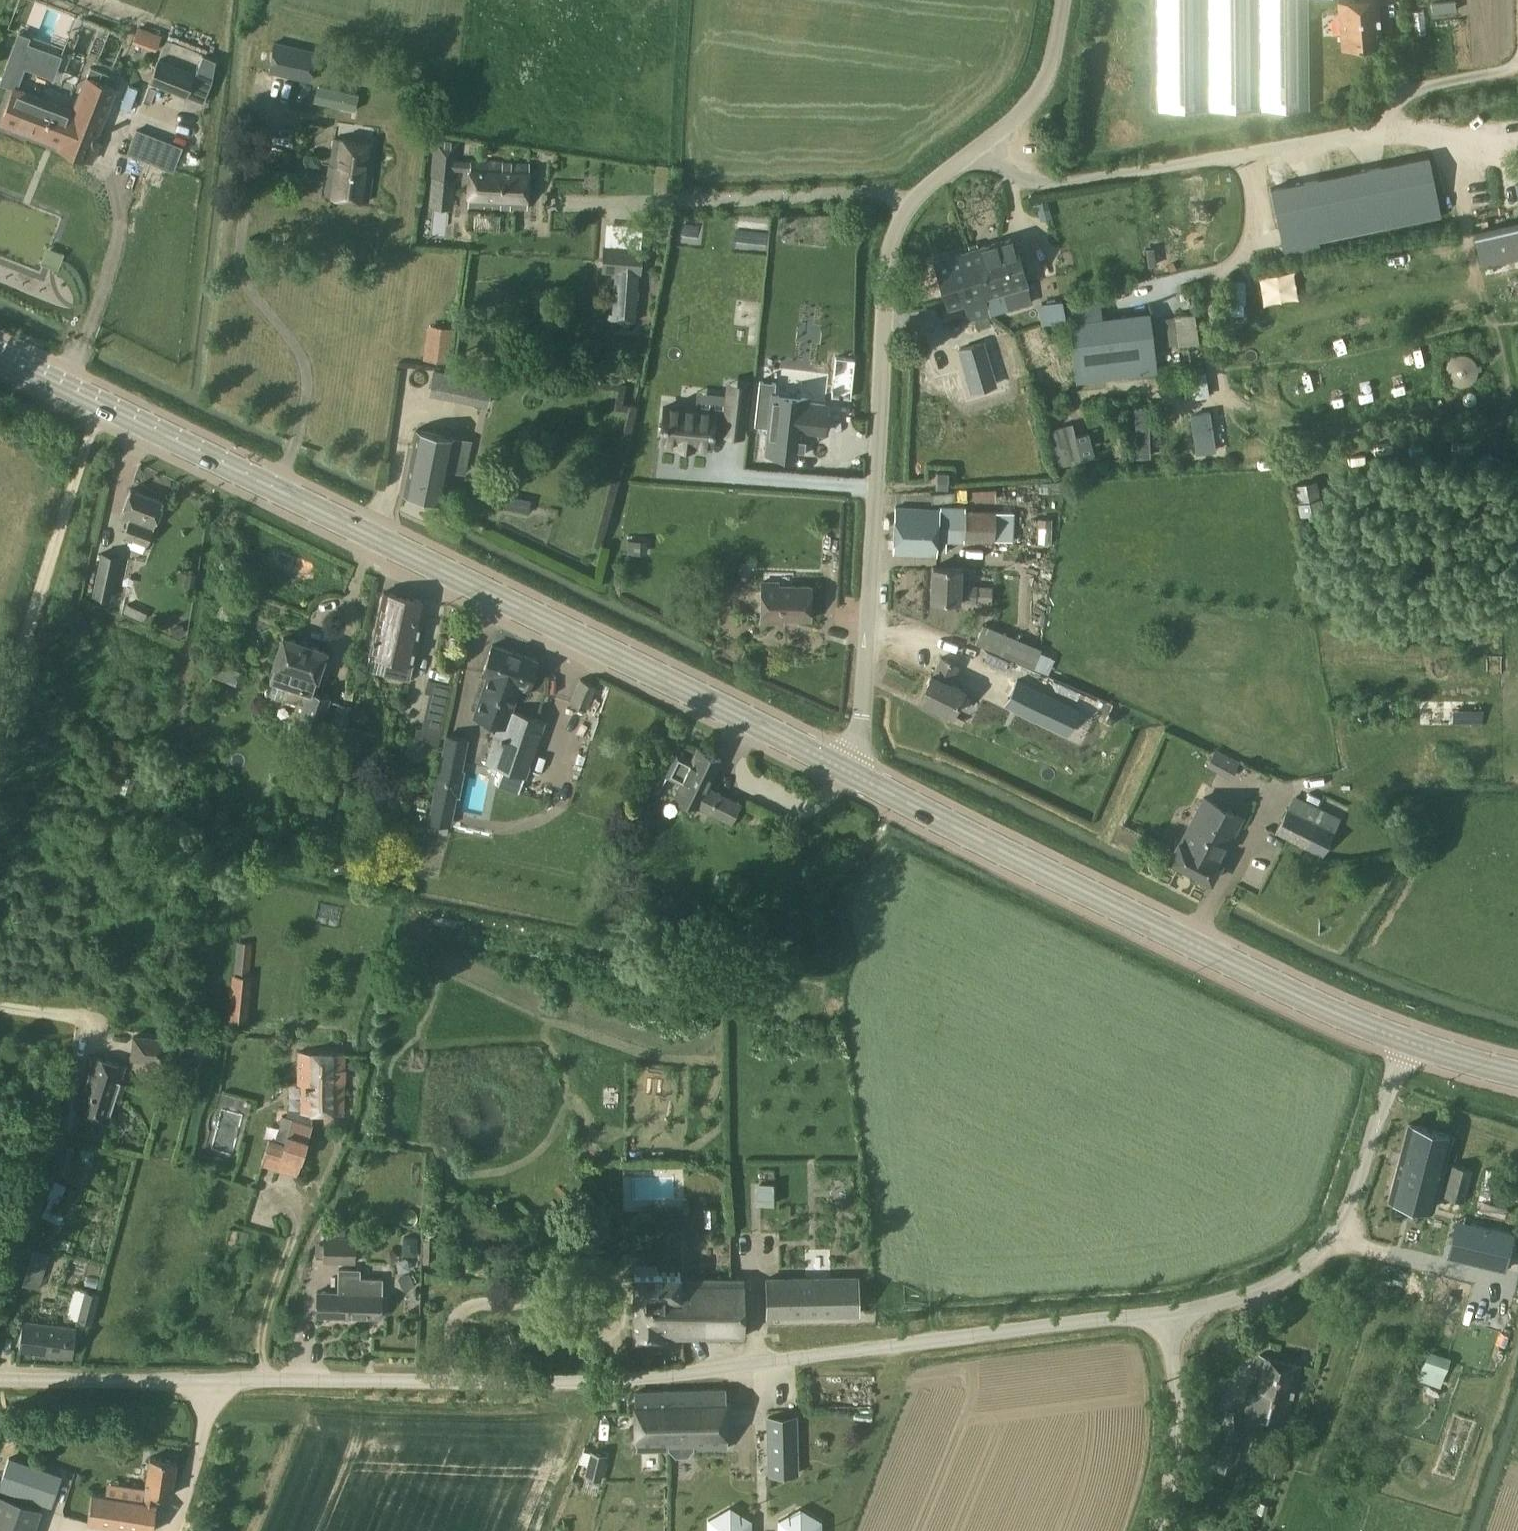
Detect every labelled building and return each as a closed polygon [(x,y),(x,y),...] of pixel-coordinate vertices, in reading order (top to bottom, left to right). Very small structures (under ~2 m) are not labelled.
[(1159,109),(1310,107),(1309,0),(1157,0),(1159,109)] [(1341,49),(1381,46),(1378,0),(1345,0),(1338,1),(1341,49)] [(1431,3),(1432,13),(1456,10),(1455,0),(1431,3)] [(138,28),(133,41),(157,50),(162,36),(138,28)] [(316,51),(273,42),(269,72),(311,81),(316,51)] [(157,61),(149,84),(187,97),(203,103),(212,82),(216,60),(202,55),(195,74),(157,61)] [(95,141),(115,88),(87,77),(73,111),(15,88),(2,122),(61,145),(60,148),(92,160),(99,143),(95,141)] [(183,147),(158,137),(149,161),(174,171),(183,147)] [(326,195),(369,202),(378,144),(334,138),(326,195)] [(435,140),(432,177),(456,179),(457,169),(469,169),(468,206),(527,207),(528,163),(469,161),(469,163),(458,162),(460,143),(435,140)] [(1271,188),(1283,246),(1335,236),(1439,215),(1428,156),(1271,188)] [(1035,203),(1039,217),(1051,214),(1048,200),(1035,203)] [(1475,232),(1483,267),(1517,259),(1517,221),(1475,232)] [(934,260),(948,307),(963,303),(969,322),(991,315),(985,296),(1003,291),(1008,308),(1032,301),(1027,284),(1028,283),(1014,236),(934,260)] [(64,254),(46,247),(40,264),(58,270),(64,254)] [(606,248),(605,271),(617,272),(615,302),(638,304),(640,273),(641,273),(643,251),(606,248)] [(1038,258),(1043,280),(1075,272),(1069,249),(1038,258)] [(1222,280),(1223,304),(1244,303),(1244,280),(1222,280)] [(1038,304),(1042,325),(1066,322),(1062,298),(1038,304)] [(1179,306),(1174,307),(1167,308),(1168,318),(1150,320),(1154,348),(1200,343),(1195,313),(1180,316),(1179,306)] [(1149,311),(1144,312),(1070,321),(1077,382),(1157,373),(1154,348),(1150,320),(1149,311)] [(426,358),(452,361),(457,315),(431,312),(426,358)] [(958,349),(966,377),(992,369),(984,341),(958,349)] [(857,362),(836,359),(832,397),(852,399),(857,362)] [(439,366),(433,392),(493,407),(500,381),(439,366)] [(1204,373),(1190,375),(1189,375),(1191,390),(1207,387),(1206,372),(1204,373)] [(755,426),(769,427),(766,452),(802,456),(805,431),(822,433),(826,404),(808,402),(808,398),(773,394),(775,382),(760,381),(755,426)] [(1133,404),(1134,456),(1149,456),(1148,404),(1133,404)] [(665,406),(661,440),(679,442),(678,446),(692,448),(692,444),(710,446),(712,431),(724,433),(742,435),(745,409),(727,407),(726,414),(714,413),(714,412),(665,406)] [(1209,412),(1190,416),(1197,453),(1216,450),(1209,412)] [(1067,423),(1049,428),(1048,428),(1058,465),(1078,461),(1067,423)] [(404,493),(442,503),(443,501),(451,503),(454,489),(445,487),(449,469),(464,472),(471,440),(417,429),(404,493)] [(949,472),(937,471),(936,487),(948,488),(949,472)] [(1301,514),(1322,511),(1317,481),(1295,485),(1301,514)] [(121,516),(129,519),(124,535),(148,544),(164,502),(131,489),(121,516)] [(509,492),(506,508),(531,513),(535,498),(509,492)] [(939,526),(965,527),(965,509),(965,507),(940,506),(940,509),(939,526)] [(892,552),(937,554),(939,526),(940,509),(896,507),(892,552)] [(995,541),(996,512),(996,511),(966,509),(965,509),(965,527),(964,539),(995,541)] [(640,553),(640,540),(626,539),(626,553),(640,553)] [(110,597),(119,553),(105,549),(95,594),(110,597)] [(931,600),(960,602),(960,601),(975,602),(976,586),(960,585),(961,567),(933,566),(931,600)] [(763,585),(762,621),(783,622),(783,618),(810,619),(811,586),(763,585)] [(377,623),(420,632),(427,602),(383,592),(377,623)] [(420,632),(377,623),(370,653),(387,657),(384,674),(410,679),(420,632)] [(972,647),(1047,670),(1053,649),(978,627),(972,647)] [(283,638),(270,679),(265,692),(304,705),(297,727),(317,734),(318,734),(329,699),(312,693),(325,652),(283,638)] [(528,689),(538,661),(492,645),(482,673),(488,675),(475,715),(498,723),(486,761),(525,775),(543,722),(511,711),(520,686),(528,689)] [(980,650),(972,666),(995,677),(1002,662),(980,650)] [(951,714),(953,715),(964,690),(950,684),(959,666),(941,657),(933,675),(931,675),(919,698),(940,708),(938,712),(949,717),(951,714)] [(1003,704),(1067,735),(1080,708),(1016,677),(1003,704)] [(597,686),(580,679),(570,702),(587,710),(597,686)] [(426,692),(450,698),(453,686),(429,680),(426,692)] [(326,736),(344,740),(349,717),(351,709),(337,705),(326,736)] [(349,717),(344,740),(354,743),(359,719),(349,717)] [(317,734),(297,727),(293,738),(313,745),(317,734)] [(435,753),(440,733),(417,727),(412,747),(435,753)] [(468,738),(446,734),(440,765),(454,768),(449,791),(435,788),(431,808),(428,821),(450,826),(468,738)] [(681,781),(674,795),(699,807),(699,805),(731,821),(740,804),(708,788),(722,760),(698,748),(691,761),(677,754),(667,775),(681,781)] [(1230,775),(1236,757),(1210,748),(1204,767),(1230,775)] [(1170,858),(1170,859),(1171,861),(1172,862),(1210,881),(1211,882),(1212,882),(1212,881),(1222,863),(1219,861),(1245,812),(1207,792),(1181,841),(1179,841),(1170,858)] [(1288,806),(1275,831),(1275,832),(1323,856),(1341,818),(1295,795),(1289,806),(1288,806)] [(249,986),(228,984),(226,1018),(245,1019),(249,986)] [(137,1036),(131,1060),(163,1069),(170,1045),(137,1036)] [(345,1054),(299,1052),(299,1090),(304,1090),(304,1111),(288,1110),(288,1116),(282,1114),(279,1122),(281,1123),(276,1140),(270,1138),(262,1165),(297,1176),(313,1125),(310,1124),(310,1112),(344,1113),(345,1081),(342,1081),(342,1070),(345,1070),(345,1054)] [(78,1111),(109,1121),(125,1066),(95,1057),(78,1111)] [(1390,1197),(1432,1208),(1450,1135),(1408,1125),(1390,1197)] [(1451,1164),(1443,1196),(1464,1201),(1473,1169),(1451,1164)] [(756,1183),(757,1205),(773,1204),(773,1182),(756,1183)] [(1446,1257),(1505,1271),(1514,1233),(1455,1219),(1446,1257)] [(325,1236),(324,1261),(356,1262),(357,1237),(325,1236)] [(29,1264),(24,1281),(39,1286),(44,1268),(29,1264)] [(317,1315),(381,1318),(383,1278),(360,1278),(360,1269),(339,1268),(339,1292),(318,1292),(317,1315)] [(634,1340),(664,1340),(664,1336),(744,1336),(744,1278),(681,1278),(681,1272),(634,1272),(634,1340)] [(859,1275),(765,1277),(766,1316),(860,1316),(859,1275)] [(85,1290),(77,1319),(93,1323),(100,1294),(85,1290)] [(20,1349),(73,1355),(76,1327),(23,1320),(20,1349)] [(1246,1410),(1287,1420),(1300,1365),(1260,1355),(1246,1410)] [(728,1449),(726,1389),(635,1391),(637,1452),(671,1451),(675,1456),(688,1455),(692,1450),(728,1449)] [(1226,1433),(1228,1432),(1240,1432),(1242,1431),(1241,1409),(1225,1410),(1226,1433)] [(796,1417),(768,1417),(768,1437),(780,1436),(781,1474),(797,1473),(796,1417)] [(95,1434),(108,1434),(108,1423),(95,1423),(95,1434)] [(1228,1432),(1226,1441),(1237,1444),(1240,1432),(1228,1432)] [(586,1470),(603,1474),(608,1454),(590,1450),(586,1470)] [(52,1506),(62,1474),(9,1456),(0,1482),(0,1488),(52,1506)] [(150,1456),(143,1500),(156,1502),(157,1493),(172,1496),(177,1461),(150,1456)] [(156,1502),(143,1500),(92,1493),(88,1521),(89,1521),(88,1530),(142,1530),(151,1530),(153,1530),(157,1503),(156,1502)] [(42,1508),(0,1494),(0,1530),(34,1530),(42,1508)] [(752,1519),(730,1506),(707,1519),(707,1530),(752,1530),(752,1519)] [(822,1520),(800,1507),(778,1520),(777,1530),(822,1530),(822,1520)]
